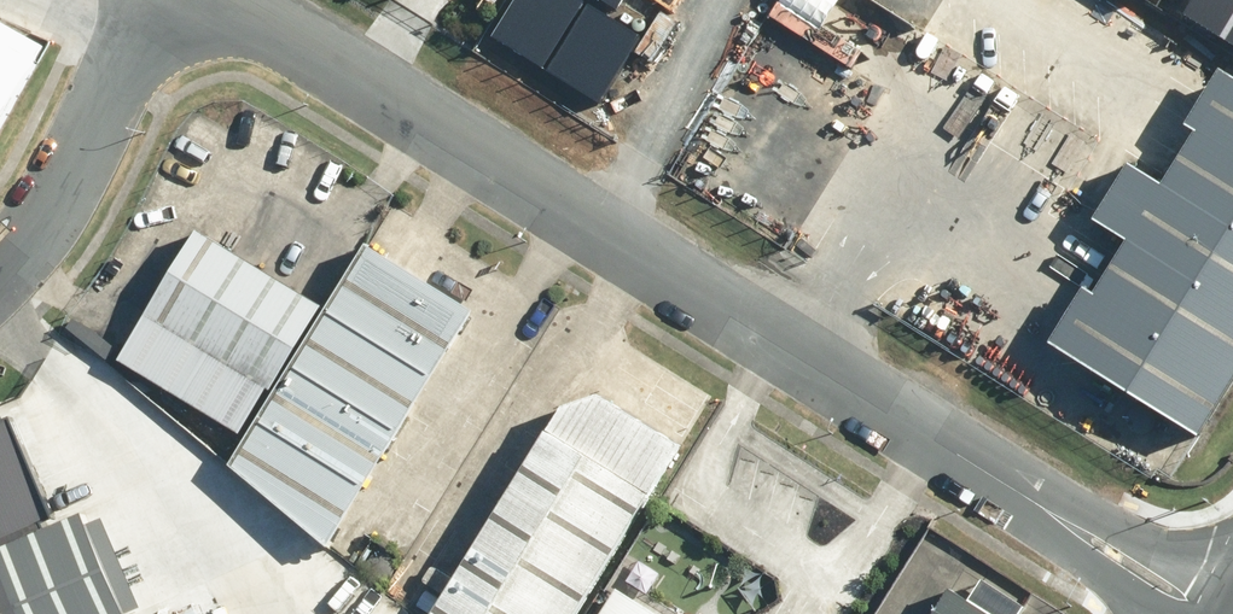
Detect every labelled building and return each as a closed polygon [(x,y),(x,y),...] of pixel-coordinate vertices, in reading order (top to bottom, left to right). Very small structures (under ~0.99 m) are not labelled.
[(602,0),(534,0),(503,49),(624,123),(673,43),(602,0)] [(1057,354),(1193,437),(1232,373),(1232,71),(1057,354)] [(324,296),(202,223),(152,305),(273,379),(324,296)] [(333,310),(443,377),(482,313),(373,245),(333,310)] [(333,310),(299,366),(407,433),(443,377),(333,310)] [(159,349),(146,364),(190,403),(203,388),(159,349)] [(264,421),(372,488),(407,433),(299,366),(264,421)] [(236,369),(216,400),(251,422),(270,391),(236,369)] [(434,613),(577,613),(688,437),(611,389),(566,403),(434,613)] [(0,422),(0,613),(135,613),(90,506),(55,520),(13,417),(0,422)] [(264,421),(239,462),(336,545),(372,488),(264,421)] [(1025,603),(983,577),(969,599),(950,587),(940,603),(898,576),(874,613),(1019,613),(1025,603)] [(621,594),(608,613),(653,613),(621,594)]
